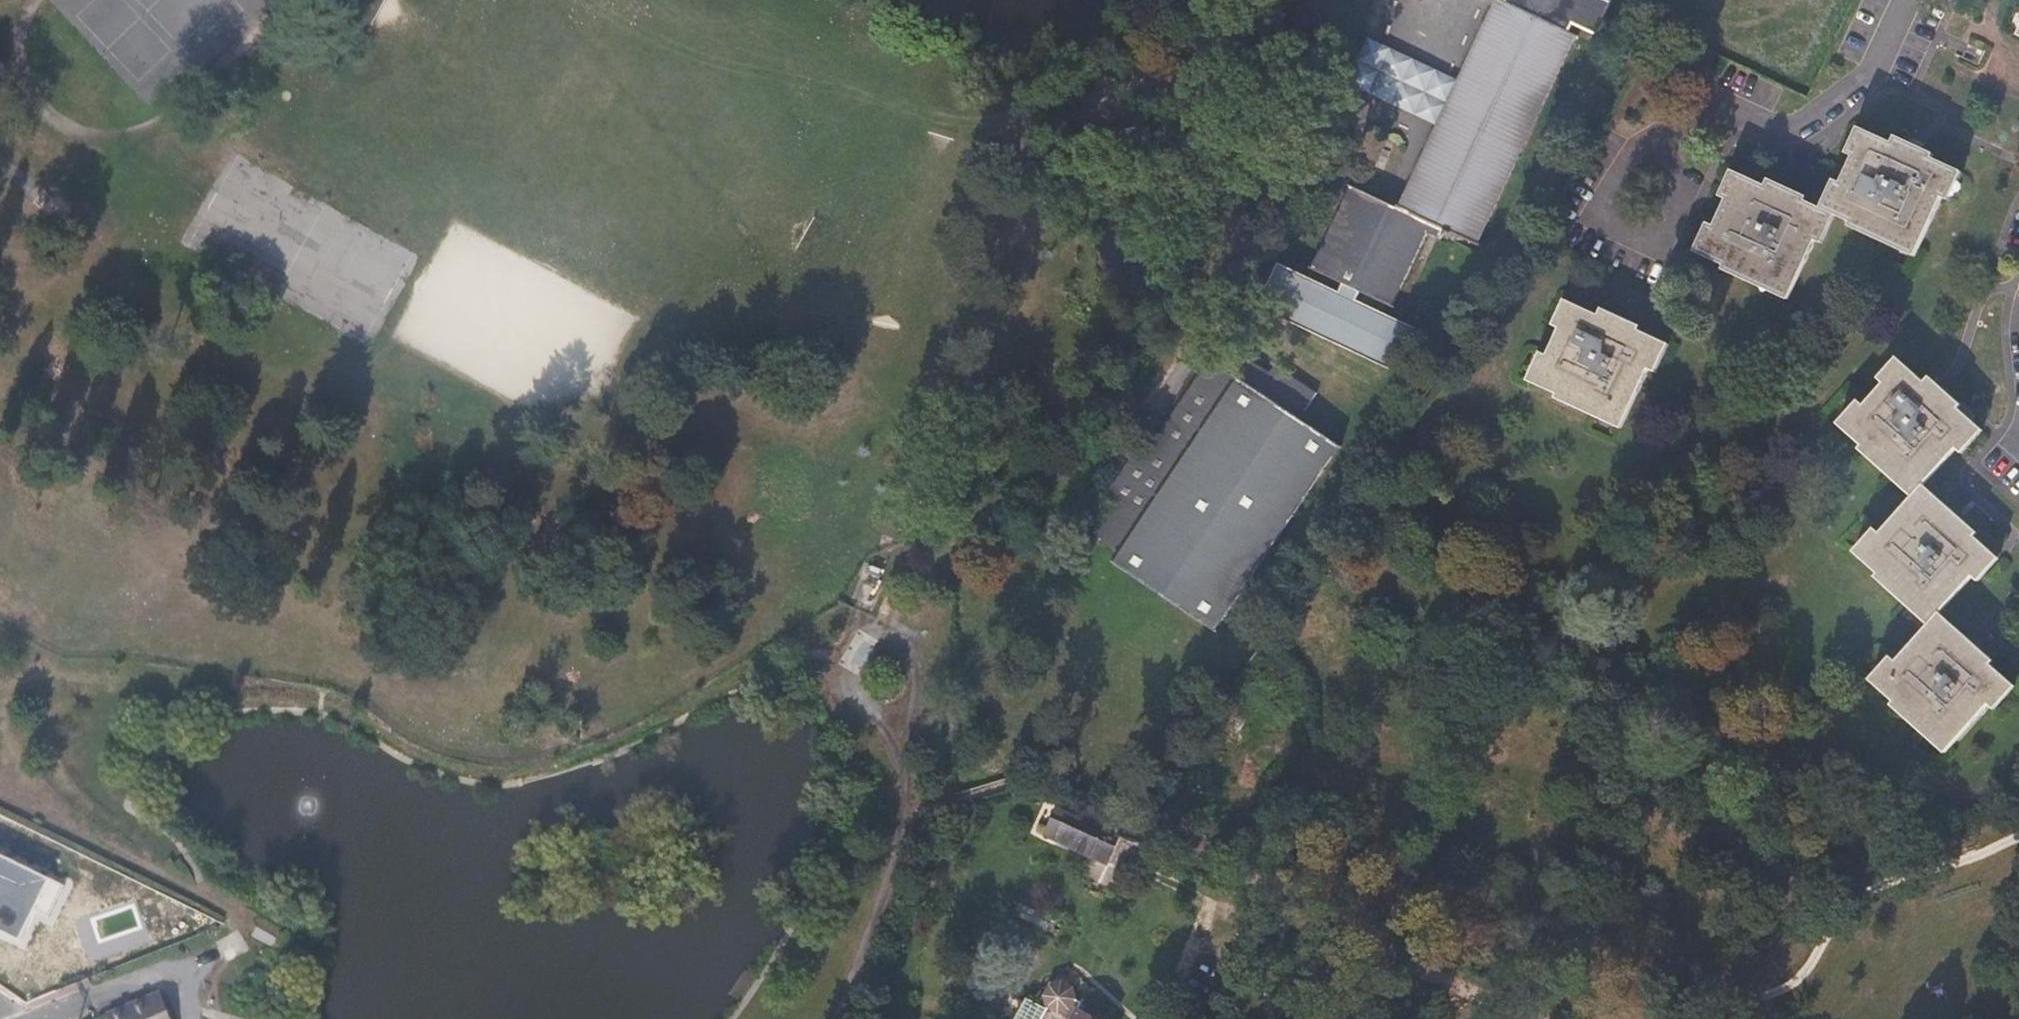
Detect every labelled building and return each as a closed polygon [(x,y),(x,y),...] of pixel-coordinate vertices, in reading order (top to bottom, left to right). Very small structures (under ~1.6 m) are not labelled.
[(1576,38),(1578,39),(1579,36),(1570,32),(1573,25),(1596,36),(1612,2),(1609,0),(1505,0),(1505,2),(1501,0),(1495,0),(1496,1),(1400,206),(1397,205),(1397,207),(1350,184),(1349,186),(1351,187),(1312,268),(1311,267),(1310,269),(1343,284),(1361,293),(1394,308),(1395,307),(1394,306),(1428,234),(1441,240),(1446,230),(1480,246),(1481,244),(1479,243),(1576,38)] [(1816,241),(1829,213),(1851,223),(1849,227),(1882,242),(1883,238),(1917,254),(1942,198),(1956,169),(1933,159),(1934,155),(1896,137),(1892,143),(1866,131),(1828,211),(1806,201),(1808,198),(1769,179),(1765,186),(1738,174),(1701,255),(1724,266),(1723,270),(1756,285),(1758,282),(1790,297),(1816,241)] [(1361,293),(1343,284),(1340,291),(1280,263),(1260,306),(1398,371),(1419,328),(1358,299),(1361,293)] [(1624,426),(1662,341),(1640,330),(1641,326),(1602,308),(1599,315),(1571,302),(1535,384),(1557,395),(1556,399),(1589,414),(1591,410),(1624,426)] [(1341,446),(1301,419),(1308,407),(1318,392),(1276,364),(1270,373),(1224,341),(1154,444),(1145,437),(1108,492),(1125,503),(1101,538),(1110,545),(1122,552),(1116,561),(1114,563),(1216,631),(1341,446)] [(1994,553),(1975,536),(1978,533),(1954,511),(1951,515),(1921,488),(1954,451),(1957,449),(1978,425),(1958,408),(1961,405),(1929,377),(1925,382),(1903,362),(1843,429),(1862,445),(1858,449),(1887,474),(1890,470),(1916,493),(1860,557),(1879,574),(1932,621),(1875,685),(1894,702),(1891,705),(1915,726),(1918,723),(1949,750),(2010,681),(1937,616),(1994,553)] [(1154,444),(1160,434),(1151,428),(1145,437),(1154,444)] [(1120,839),(1058,810),(1049,830),(1058,835),(1056,839),(1108,863),(1111,858),(1129,867),(1137,848),(1120,840),(1120,839)] [(30,910),(51,866),(0,840),(0,895),(30,910)] [(1058,920),(1019,902),(1014,914),(1052,932),(1058,920)] [(1078,1009),(1080,1006),(1074,1003),(1076,998),(1073,988),(1067,985),(1063,983),(1052,986),(1046,996),(1050,1008),(1048,1011),(1029,1001),(1019,1018),(1096,1018),(1078,1009)] [(111,1017),(112,1018),(172,1018),(165,999),(111,1017)]
